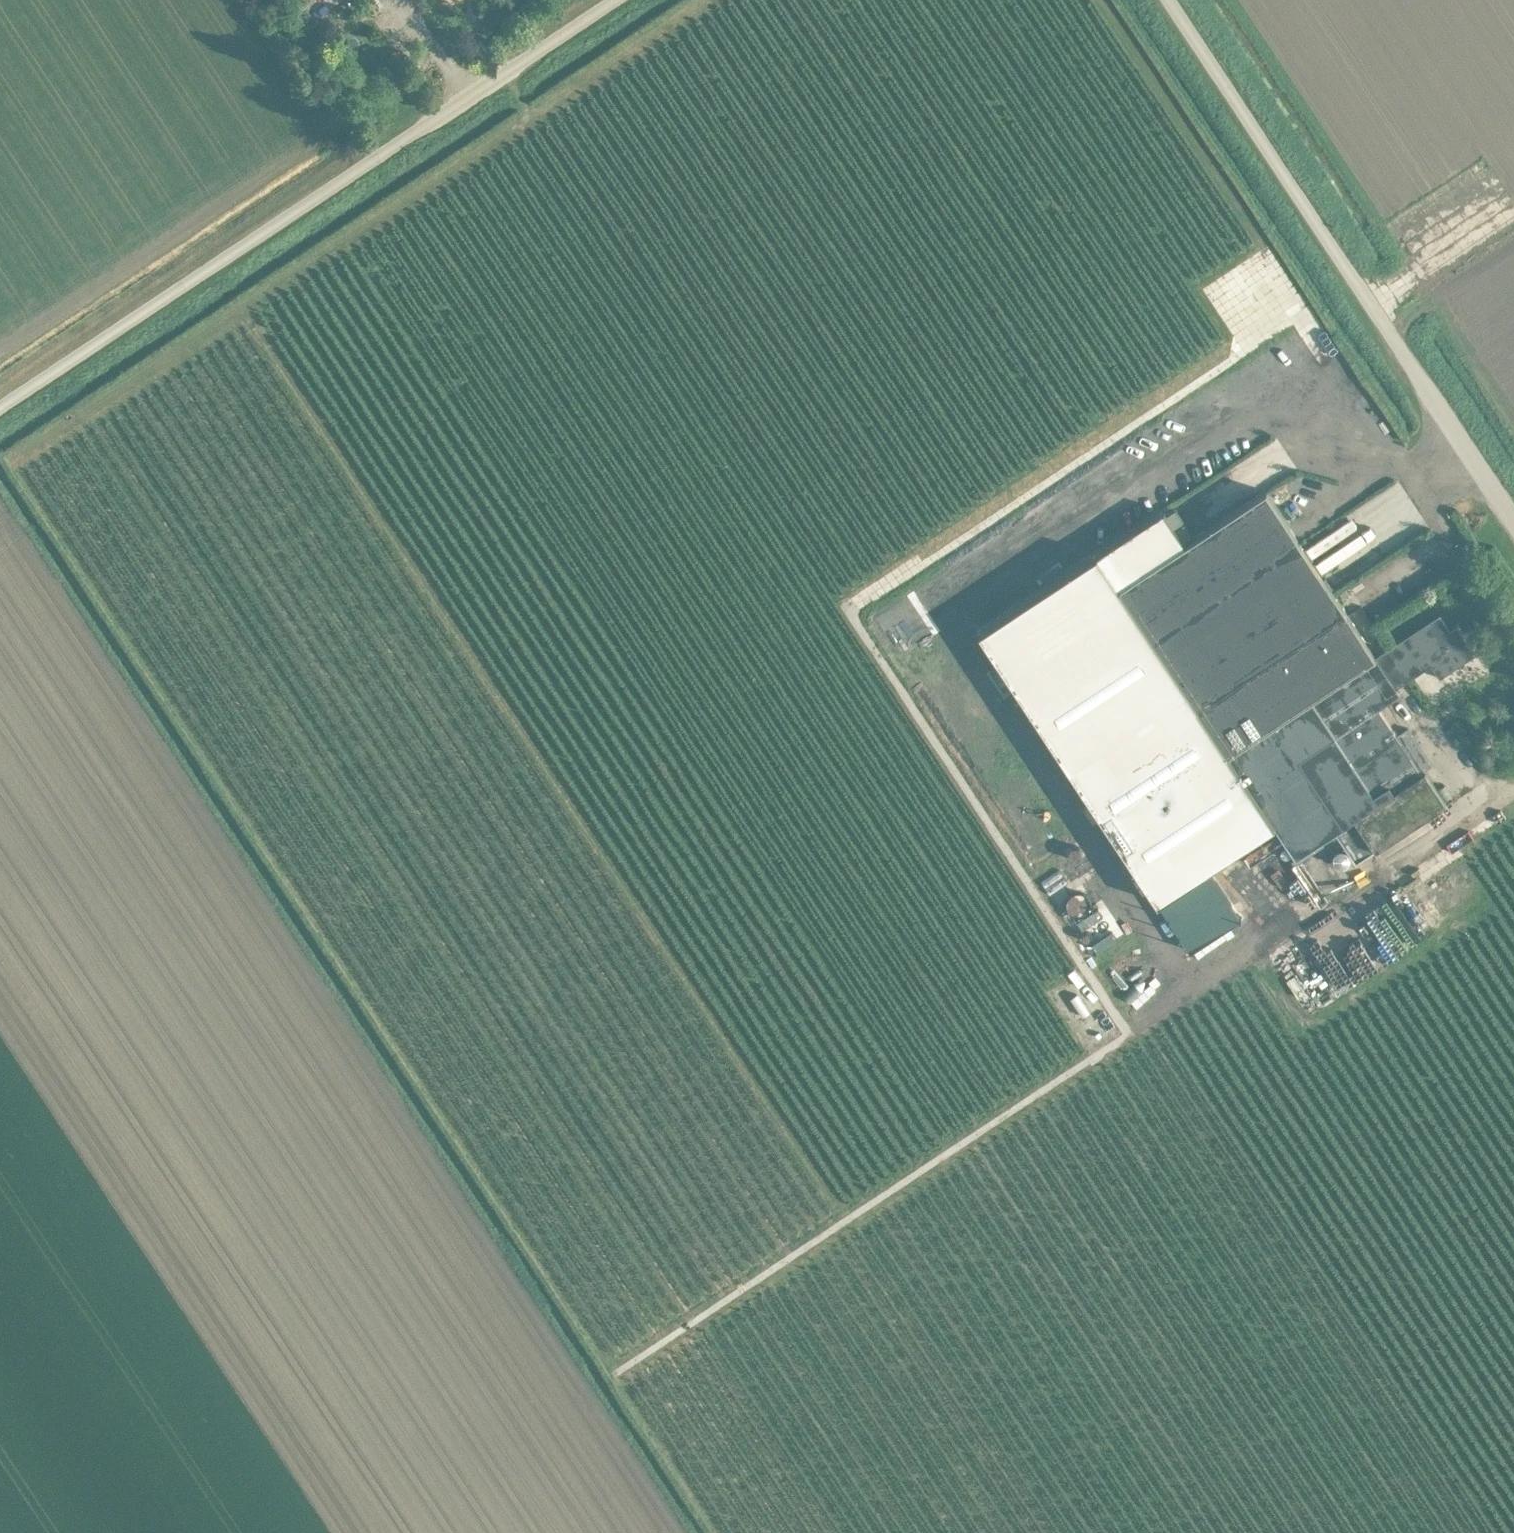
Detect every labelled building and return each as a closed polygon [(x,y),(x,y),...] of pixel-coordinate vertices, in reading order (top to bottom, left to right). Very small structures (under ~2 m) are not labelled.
[(1399,694),(1394,687),(1374,657),(1266,492),(1204,532),(1185,544),(1183,540),(1175,528),(1174,527),(1166,515),(1164,511),(980,632),(1191,952),(1242,918),(1209,868),(1275,825),(1296,856),(1334,831),(1355,862),(1445,803),(1424,771),(1421,773),(1377,708),(1399,694)] [(1449,630),(1438,615),(1374,657),(1394,687),(1429,664),(1438,678),(1474,655),(1455,626),(1449,630)]
